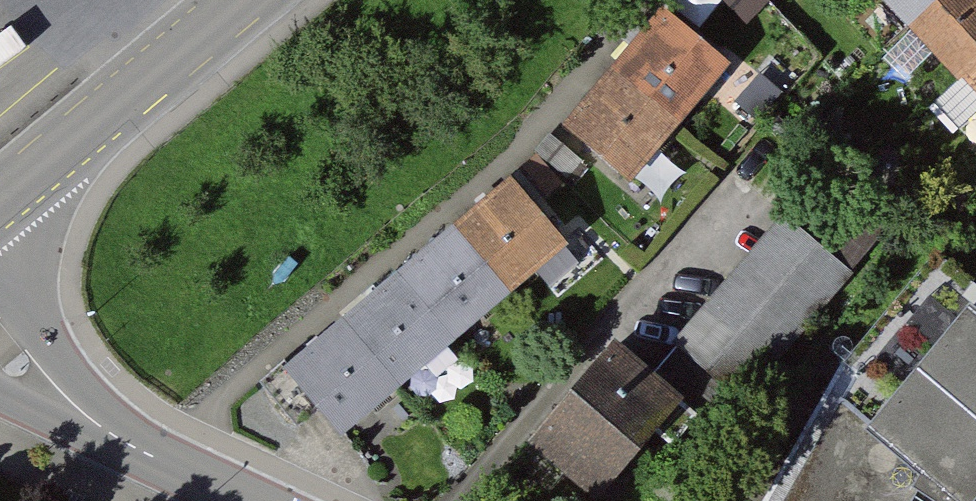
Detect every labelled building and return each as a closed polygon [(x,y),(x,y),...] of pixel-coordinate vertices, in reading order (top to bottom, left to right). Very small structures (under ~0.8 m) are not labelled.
[(975,105),(975,0),(876,0),(975,105)] [(716,69),(654,19),(562,134),(624,184),(716,69)] [(557,251),(504,187),(280,374),(334,437),(557,251)] [(848,278),(781,222),(678,345),(746,401),(848,278)] [(971,322),(876,438),(842,410),(790,500),(975,500),(975,327),(971,322)] [(617,356),(530,459),(581,500),(616,500),(688,415),(617,356)]
